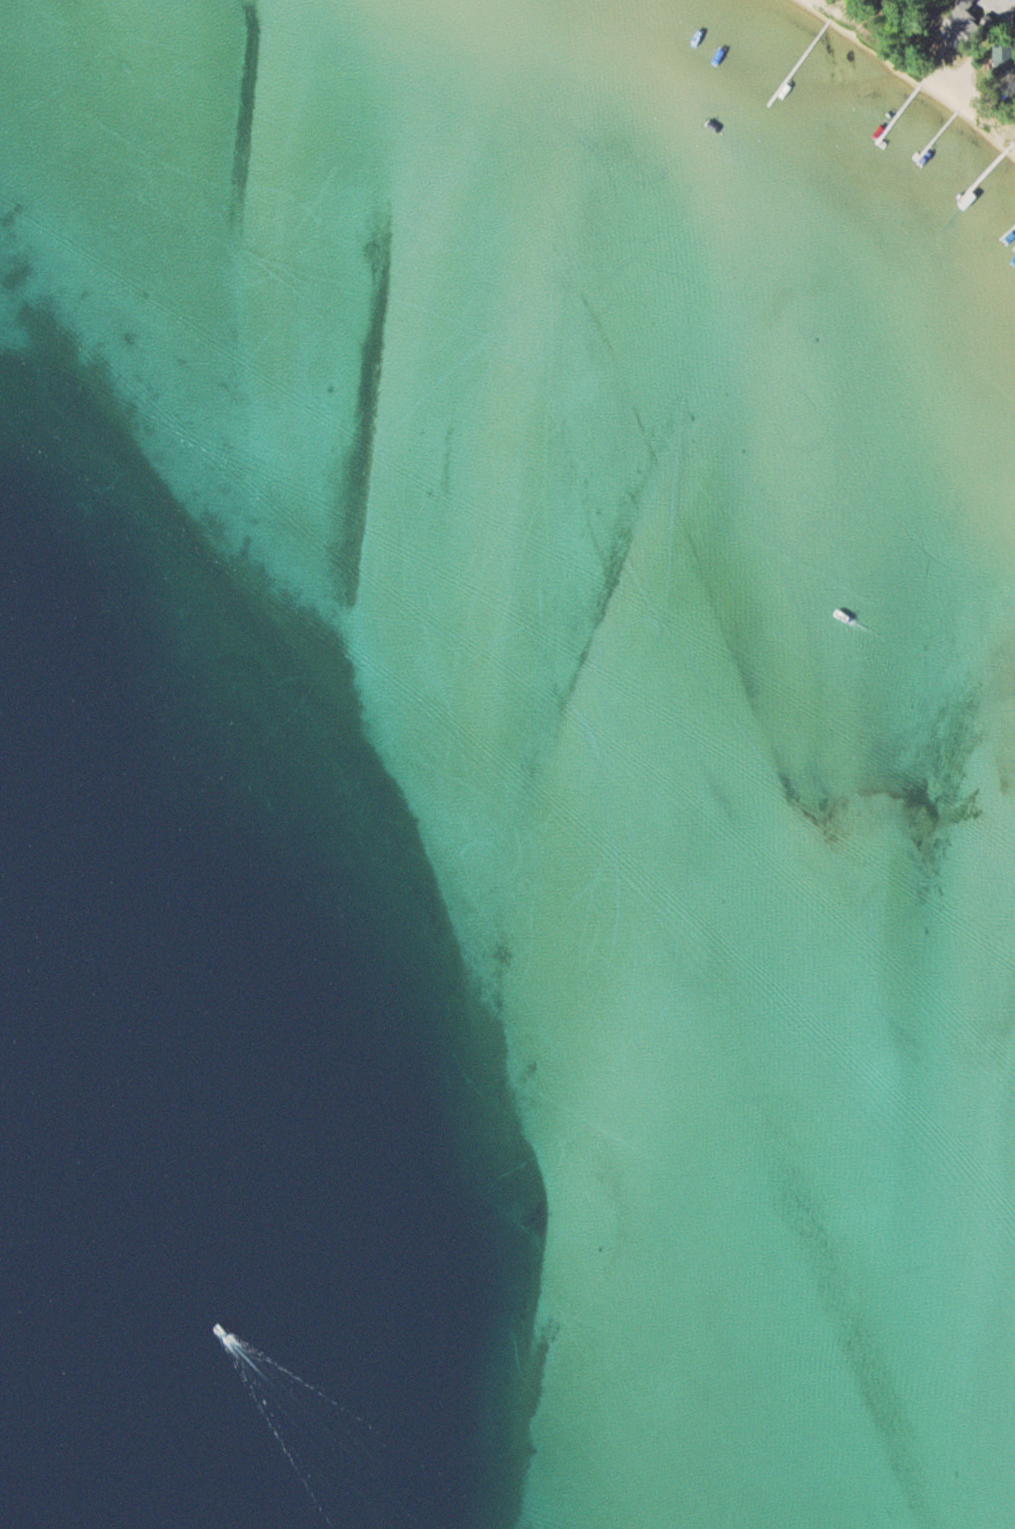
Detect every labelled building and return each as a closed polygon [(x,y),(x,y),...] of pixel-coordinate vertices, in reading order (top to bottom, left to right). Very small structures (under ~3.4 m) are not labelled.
[(976,36),(966,27),(975,19),(962,6),(944,24),(966,46),(976,36)]
